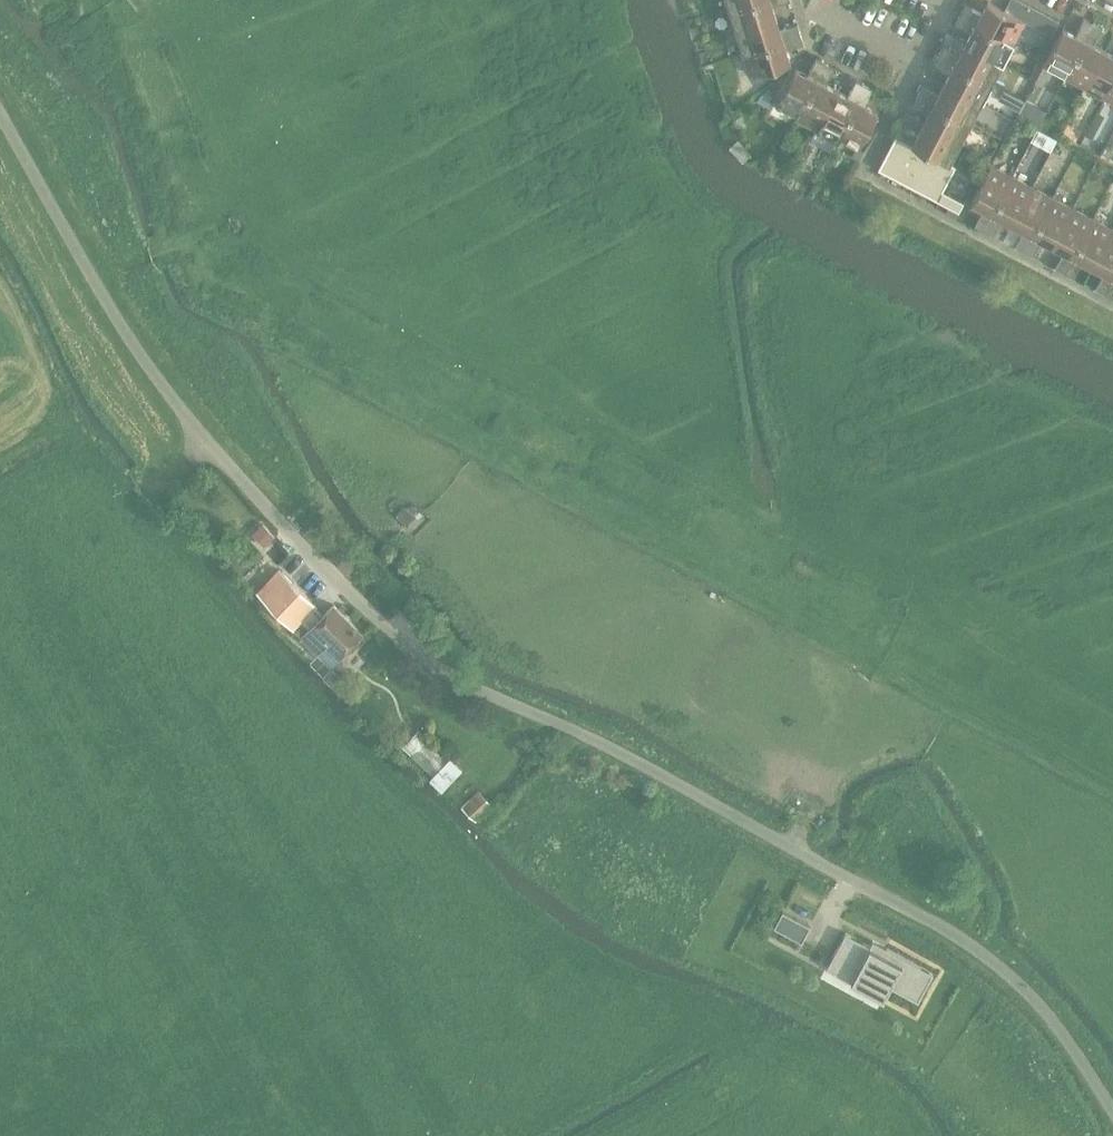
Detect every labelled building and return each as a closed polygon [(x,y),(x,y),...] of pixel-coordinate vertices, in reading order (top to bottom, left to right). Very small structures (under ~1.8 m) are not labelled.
[(730,8),(756,0),(727,0),(730,8)] [(730,8),(736,30),(777,17),(773,6),(791,0),(756,0),(730,8)] [(966,4),(961,14),(1014,42),(1026,21),(988,1),(982,13),(966,4)] [(1014,42),(961,14),(956,23),(972,32),(967,43),(1004,62),(1014,42)] [(777,17),(736,30),(743,51),(801,33),(798,23),(780,29),(777,17)] [(1044,65),(1065,77),(1094,23),(1084,18),(1075,35),(1064,28),(1044,65)] [(1094,23),(1065,77),(1085,87),(1105,50),(1094,45),(1103,28),(1094,23)] [(801,33),(743,51),(750,74),(791,62),(787,49),(804,44),(801,33)] [(945,45),(940,54),(993,82),(1004,62),(967,43),(961,53),(945,45)] [(1085,87),(1106,98),(1112,84),(1112,54),(1105,50),(1085,87)] [(993,82),(940,54),(935,63),(951,72),(946,83),(983,102),(993,82)] [(777,105),(798,116),(826,63),(816,58),(808,74),(796,68),(777,105)] [(826,63),(798,116),(818,127),(837,90),(827,84),(835,68),(826,63)] [(837,90),(818,127),(838,137),(866,84),(857,79),(848,95),(837,90)] [(923,85),(918,94),(972,122),(983,102),(946,83),(940,93),(923,85)] [(866,84),(838,137),(856,147),(859,149),(860,148),(879,112),(867,105),(876,89),(866,84)] [(972,122),(918,94),(913,104),(930,112),(924,123),(961,142),(972,122)] [(1016,94),(1011,104),(1021,110),(1026,100),(1020,97),(1016,94)] [(902,125),(897,135),(951,163),(961,142),(924,123),(919,134),(902,125)] [(951,163),(897,135),(879,169),(960,211),(965,202),(943,191),(957,166),(951,163)] [(856,147),(852,155),(859,159),(864,150),(860,148),(859,149),(856,147)] [(975,225),(985,230),(1013,176),(992,165),(972,202),(984,208),(975,225)] [(1013,176),(985,230),(994,235),(1003,218),(1014,224),(1033,187),(1013,176)] [(1033,187),(1014,224),(1024,229),(1015,246),(1025,251),(1053,197),(1033,187)] [(1053,197),(1025,251),(1034,256),(1043,239),(1054,245),(1073,208),(1053,197)] [(1073,208),(1054,245),(1064,251),(1056,267),(1065,272),(1093,218),(1073,208)] [(1065,272),(1075,277),(1083,261),(1094,266),(1112,230),(1112,229),(1093,218),(1065,272)] [(1094,266),(1105,272),(1096,288),(1105,293),(1112,279),(1112,230),(1094,266)] [(283,571),(261,594),(296,629),(334,667),(344,656),(341,653),(363,632),(335,604),(322,617),(314,609),(318,605),(283,571)] [(451,758),(431,778),(443,790),(463,769),(451,758)] [(478,793),(463,808),(476,823),(492,809),(478,793)] [(811,926),(783,911),(774,927),(802,942),(811,926)] [(827,968),(869,991),(876,978),(919,1001),(934,973),(887,948),(884,954),(846,933),(827,968)]
